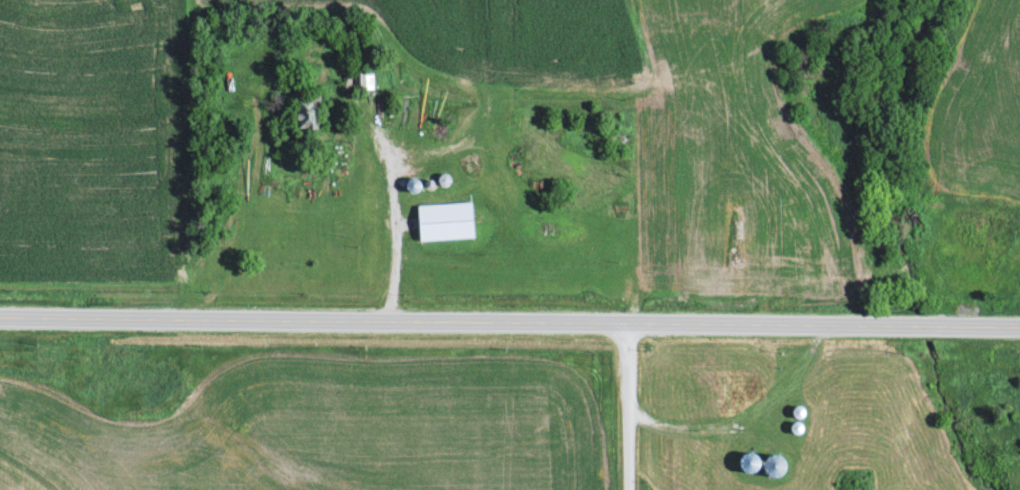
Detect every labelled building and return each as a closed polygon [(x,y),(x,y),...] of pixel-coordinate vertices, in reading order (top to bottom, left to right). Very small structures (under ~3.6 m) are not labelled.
[(345,72),(345,88),(374,88),(374,72),(345,72)] [(477,236),(475,200),(416,204),(419,239),(477,236)]
